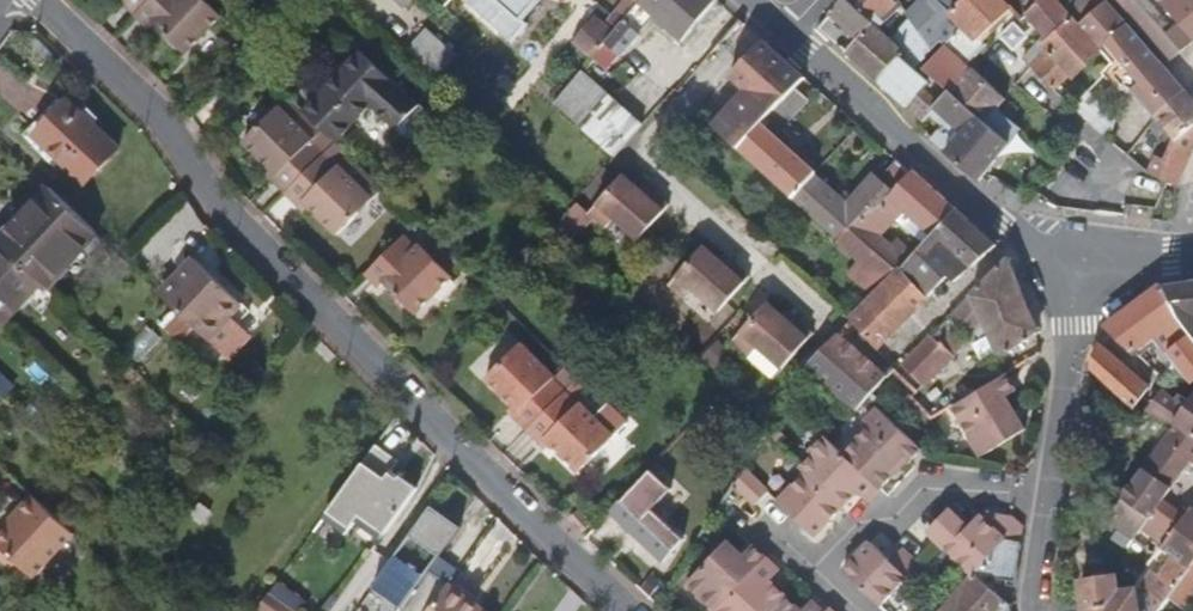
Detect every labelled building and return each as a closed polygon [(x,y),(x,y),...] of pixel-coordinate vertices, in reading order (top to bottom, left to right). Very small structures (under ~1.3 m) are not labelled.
[(127,3),(140,15),(154,0),(129,0),(127,3)] [(201,0),(154,0),(140,15),(155,29),(159,26),(190,55),(223,20),(201,0)] [(405,10),(414,0),(393,0),(405,10)] [(538,0),(475,0),(473,2),(514,40),(528,24),(523,20),(538,0)] [(718,0),(642,0),(630,15),(614,34),(610,39),(625,51),(627,54),(656,20),(685,42),(718,0)] [(642,0),(625,0),(620,7),(622,9),(630,15),(642,0)] [(848,0),(846,0),(833,13),(849,26),(862,38),(874,24),(848,0)] [(900,8),(892,0),(848,0),(874,24),(881,29),(900,8)] [(937,13),(931,7),(925,0),(922,0),(906,16),(909,20),(918,32),(937,13)] [(1010,7),(1003,0),(963,0),(949,13),(937,1),(931,7),(937,13),(918,32),(931,50),(939,41),(944,45),(968,67),(987,45),(980,38),(1010,7)] [(1010,7),(1022,19),(1026,15),(1042,0),(1003,0),(1010,7)] [(1072,16),(1058,0),(1042,0),(1026,15),(1048,39),(1072,16)] [(1105,1),(1104,0),(1058,0),(1072,16),(1080,24),(1105,1)] [(1166,62),(1181,51),(1192,41),(1192,38),(1178,22),(1165,32),(1136,0),(1111,0),(1166,62)] [(1163,5),(1178,22),(1192,38),(1192,0),(1159,0),(1163,5)] [(1162,66),(1105,1),(1080,24),(1078,25),(1101,52),(1110,44),(1125,63),(1141,83),(1134,89),(1133,90),(1158,119),(1182,90),(1162,66)] [(630,15),(622,9),(606,27),(614,34),(630,15)] [(849,26),(833,13),(820,28),(833,41),(835,42),(849,26)] [(1078,25),(1080,24),(1072,16),(1048,39),(1024,62),(1043,79),(1054,90),(1071,73),(1073,76),(1101,52),(1078,25)] [(610,39),(614,34),(606,27),(596,19),(576,43),(594,59),(610,39)] [(914,69),(931,50),(918,32),(909,20),(893,41),(881,29),(874,24),(862,38),(847,53),(869,72),(907,107),(921,90),(906,78),(914,69)] [(449,44),(422,21),(402,43),(433,71),(443,59),(439,55),(449,44)] [(610,39),(594,59),(609,71),(625,51),(610,39)] [(740,147),(782,101),(786,101),(797,88),(806,77),(777,51),(764,40),(732,76),(747,89),(716,125),(740,147)] [(1018,132),(1020,130),(998,110),(1006,101),(968,67),(944,45),(923,69),(948,89),(929,112),(930,113),(944,125),(932,140),(979,181),(983,177),(993,164),(1018,132)] [(423,109),(359,52),(338,77),(299,121),(318,140),(331,152),(333,154),(372,109),(401,134),(423,109)] [(1134,89),(1141,83),(1125,63),(1113,76),(1120,84),(1127,87),(1134,89)] [(644,126),(583,71),(556,105),(615,158),(644,126)] [(818,175),(766,127),(772,121),(788,123),(810,99),(797,88),(786,101),(782,101),(740,147),(782,186),(796,199),(816,177),(818,175)] [(1182,90),(1158,119),(1166,128),(1176,140),(1168,163),(1153,154),(1146,173),(1167,181),(1177,185),(1192,147),(1192,103),(1182,90)] [(1109,139),(1116,115),(1089,91),(1073,108),(1097,129),(1109,139)] [(34,135),(83,183),(117,149),(67,100),(34,135)] [(299,121),(284,107),(275,117),(308,149),(318,140),(299,121)] [(417,141),(432,124),(431,117),(423,109),(401,134),(410,141),(417,141)] [(308,149),(275,117),(241,153),(272,183),(272,188),(284,201),(331,152),(318,140),(308,149)] [(1157,137),(1166,128),(1158,119),(1151,128),(1157,137)] [(335,245),(379,198),(333,154),(331,152),(284,201),(300,217),(303,214),(335,245)] [(867,216),(875,211),(884,204),(891,197),(913,173),(899,160),(881,181),(876,177),(855,199),(848,193),(841,200),(816,177),(796,199),(840,239),(844,237),(847,234),(850,231),(853,227),(859,221),(867,216)] [(874,296),(908,260),(881,237),(899,215),(907,222),(913,217),(933,234),(956,210),(939,194),(914,171),(913,173),(891,197),(884,204),(875,211),(867,216),(859,221),(853,227),(850,231),(847,234),(844,237),(840,239),(864,261),(851,275),(874,296)] [(639,240),(671,204),(657,191),(651,197),(640,187),(624,174),(590,212),(606,228),(614,218),(639,240)] [(89,225),(40,177),(0,218),(0,242),(33,273),(37,277),(89,225)] [(651,197),(657,191),(652,187),(644,181),(640,187),(651,197)] [(574,246),(596,220),(578,205),(556,231),(574,246)] [(879,348),(949,276),(955,282),(997,246),(978,229),(964,217),(956,210),(933,234),(908,260),(874,296),(850,321),(879,348)] [(33,273),(0,242),(0,307),(33,273)] [(449,285),(417,254),(414,257),(401,246),(365,284),(379,298),(384,294),(413,321),(449,285)] [(719,311),(751,276),(737,263),(731,269),(720,259),(704,246),(670,284),(686,299),(694,289),(719,311)] [(731,269),(737,263),(732,259),(725,253),(720,259),(731,269)] [(1026,300),(1009,258),(952,318),(966,333),(975,332),(982,339),(989,333),(999,355),(1002,354),(1005,356),(1038,330),(1026,300)] [(246,305),(198,260),(163,296),(177,310),(210,341),(246,305)] [(1162,285),(1179,316),(1192,335),(1192,280),(1162,285)] [(1179,316),(1162,285),(1136,305),(1108,325),(1139,353),(1152,344),(1157,350),(1166,345),(1179,364),(1192,382),(1192,381),(1192,335),(1179,316)] [(782,368),(814,332),(800,320),(794,326),(783,316),(768,302),(733,341),(749,356),(757,346),(782,368)] [(210,341),(177,310),(161,326),(180,344),(182,342),(200,359),(213,344),(210,341)] [(794,326),(800,320),(796,316),(787,310),(783,316),(794,326)] [(928,388),(964,349),(943,328),(906,368),(928,388)] [(879,368),(840,332),(804,370),(860,410),(897,371),(887,362),(879,368)] [(505,338),(470,362),(479,374),(513,349),(505,338)] [(1148,388),(1100,345),(1089,368),(1132,408),(1148,388)] [(528,431),(573,385),(560,373),(551,382),(516,349),(483,382),(516,416),(515,418),(528,431)] [(1192,382),(1179,364),(1169,370),(1168,367),(1159,373),(1180,391),(1192,382)] [(3,400),(16,386),(0,371),(0,397),(3,400)] [(1028,427),(1008,395),(1017,389),(1006,373),(955,407),(987,455),(1028,427)] [(577,474),(610,441),(577,408),(586,398),(573,385),(528,431),(543,445),(545,443),(577,474)] [(928,388),(916,400),(931,415),(943,403),(928,388)] [(1185,411),(1163,390),(1149,407),(1176,425),(1185,411)] [(1185,411),(1176,425),(1192,436),(1192,400),(1185,411)] [(926,447),(927,445),(882,407),(870,422),(878,429),(854,458),(892,490),(916,461),(915,460),(916,458),(926,447)] [(1176,425),(1123,498),(1124,499),(1150,518),(1140,532),(1176,556),(1192,568),(1192,567),(1192,508),(1187,516),(1165,499),(1192,461),(1192,436),(1176,425)] [(892,490),(854,458),(834,442),(819,459),(824,461),(812,476),(817,480),(852,509),(865,493),(869,496),(881,505),(892,490)] [(374,447),(325,514),(348,531),(353,523),(358,517),(382,536),(416,490),(399,478),(396,480),(392,487),(383,481),(388,474),(396,463),(374,447)] [(756,503),(767,490),(768,489),(743,469),(733,485),(756,503)] [(178,472),(171,480),(181,489),(188,481),(178,472)] [(392,487),(396,480),(388,474),(383,481),(392,487)] [(845,524),(855,512),(852,509),(817,480),(790,510),(829,543),(845,524)] [(182,501),(173,491),(162,503),(171,512),(182,501)] [(682,539),(631,491),(611,513),(662,561),(682,539)] [(862,504),(869,496),(865,493),(852,509),(855,512),(862,504)] [(74,532),(32,494),(18,509),(22,512),(0,535),(0,545),(33,576),(74,532)] [(1140,532),(1150,518),(1124,499),(1108,521),(1134,541),(1140,532)] [(451,582),(433,569),(465,524),(433,501),(374,583),(400,602),(394,610),(430,610),(451,582)] [(211,513),(201,505),(191,517),(201,526),(211,513)] [(590,522),(576,508),(568,518),(581,531),(590,522)] [(973,578),(1004,542),(976,518),(966,531),(945,513),(925,537),(934,545),(973,578)] [(348,531),(325,514),(321,520),(343,537),(348,531)] [(358,517),(353,523),(378,542),(382,536),(358,517)] [(745,553),(728,539),(725,542),(742,556),(745,553)] [(1010,608),(983,583),(989,577),(1007,577),(1007,581),(1017,581),(1018,571),(1023,541),(1004,542),(973,578),(944,610),(1007,610),(1010,608)] [(719,609),(767,555),(754,543),(745,553),(742,556),(725,542),(689,582),(719,609)] [(923,577),(915,568),(900,556),(888,568),(866,550),(854,565),(840,580),(875,610),(880,610),(904,584),(912,590),(923,577)] [(785,595),(769,581),(772,578),(781,567),(777,563),(767,555),(719,609),(717,610),(718,610),(771,610),(785,595)] [(1192,568),(1176,556),(1161,576),(1153,571),(1142,584),(1143,591),(1150,590),(1153,610),(1159,610),(1173,594),(1192,568)] [(1192,568),(1173,594),(1186,604),(1192,595),(1192,567),(1192,568)] [(1135,592),(1120,594),(1118,577),(1081,582),(1085,610),(1138,610),(1135,592)] [(788,592),(772,578),(769,581),(785,595),(788,592)] [(451,582),(430,610),(492,610),(451,582)] [(301,596),(271,585),(262,610),(295,610),(301,596)] [(805,606),(788,592),(785,595),(802,610),(805,606)] [(827,609),(813,597),(805,606),(802,610),(785,595),(771,610),(825,610),(827,609)]
